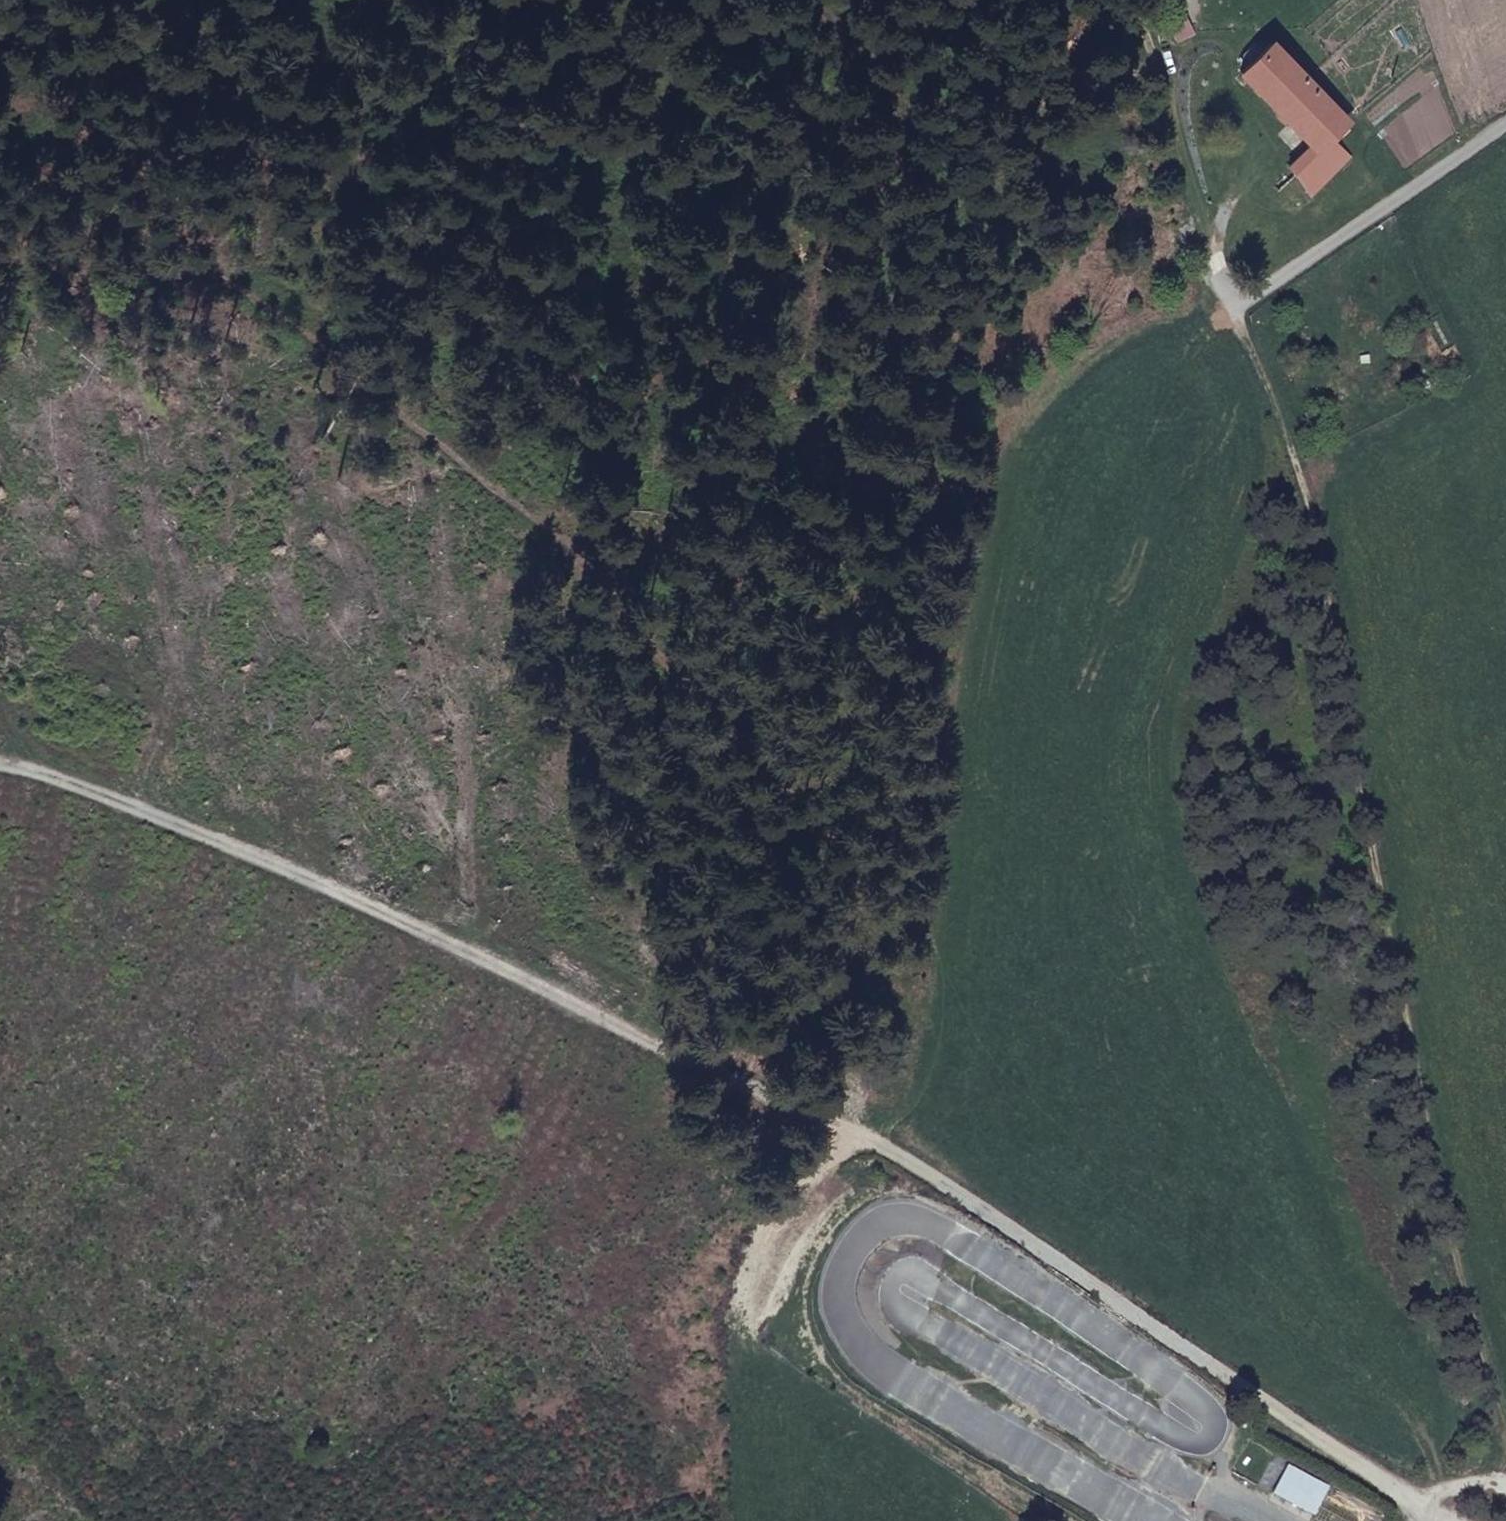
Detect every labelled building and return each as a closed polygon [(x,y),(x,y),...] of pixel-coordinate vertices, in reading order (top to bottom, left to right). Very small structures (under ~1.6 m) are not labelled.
[(1269,41),(1234,74),(1308,145),(1285,167),(1309,198),(1350,159),(1331,140),(1346,125),(1269,41)]
